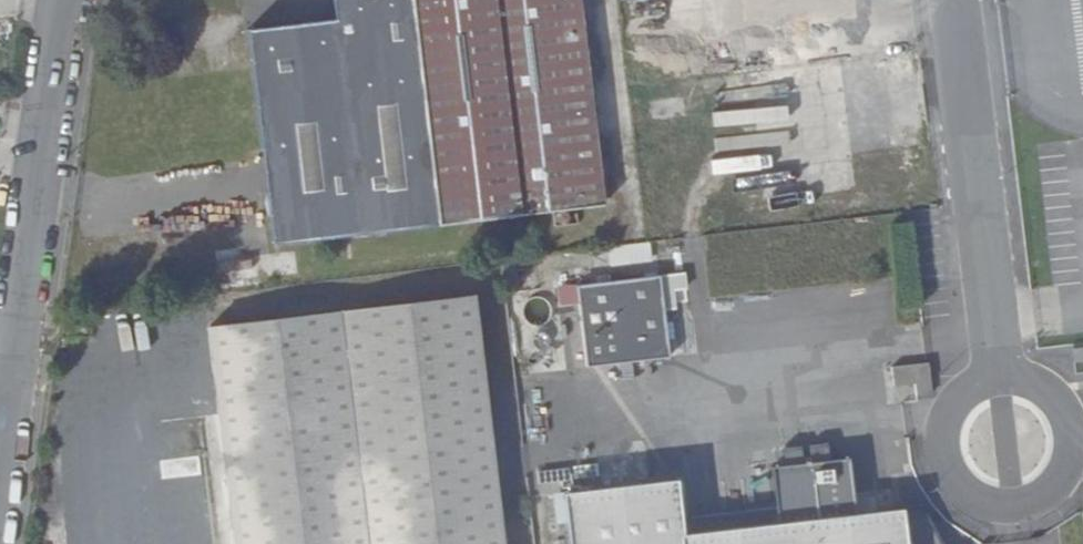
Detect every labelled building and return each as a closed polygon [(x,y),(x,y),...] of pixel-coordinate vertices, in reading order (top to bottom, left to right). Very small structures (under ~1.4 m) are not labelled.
[(412,0),(328,0),(332,33),(278,40),(303,256),(440,240),(412,0)] [(440,240),(601,221),(575,0),(412,0),(440,240)] [(275,260),(303,256),(278,40),(249,44),(275,260)] [(562,304),(582,301),(578,281),(558,284),(562,304)] [(668,373),(659,294),(576,303),(587,384),(668,373)] [(228,543),(493,543),(467,312),(206,339),(228,543)] [(206,339),(188,341),(209,543),(228,543),(206,339)] [(1071,350),(1073,362),(1082,361),(1082,349),(1071,350)] [(931,396),(927,364),(893,369),(894,389),(914,386),(917,398),(931,396)] [(692,471),(693,493),(704,493),(702,447),(679,448),(680,471),(692,471)] [(554,543),(905,543),(902,523),(764,539),(763,524),(669,534),(665,495),(550,508),(554,543)] [(910,522),(902,523),(905,543),(921,543),(910,522)]
